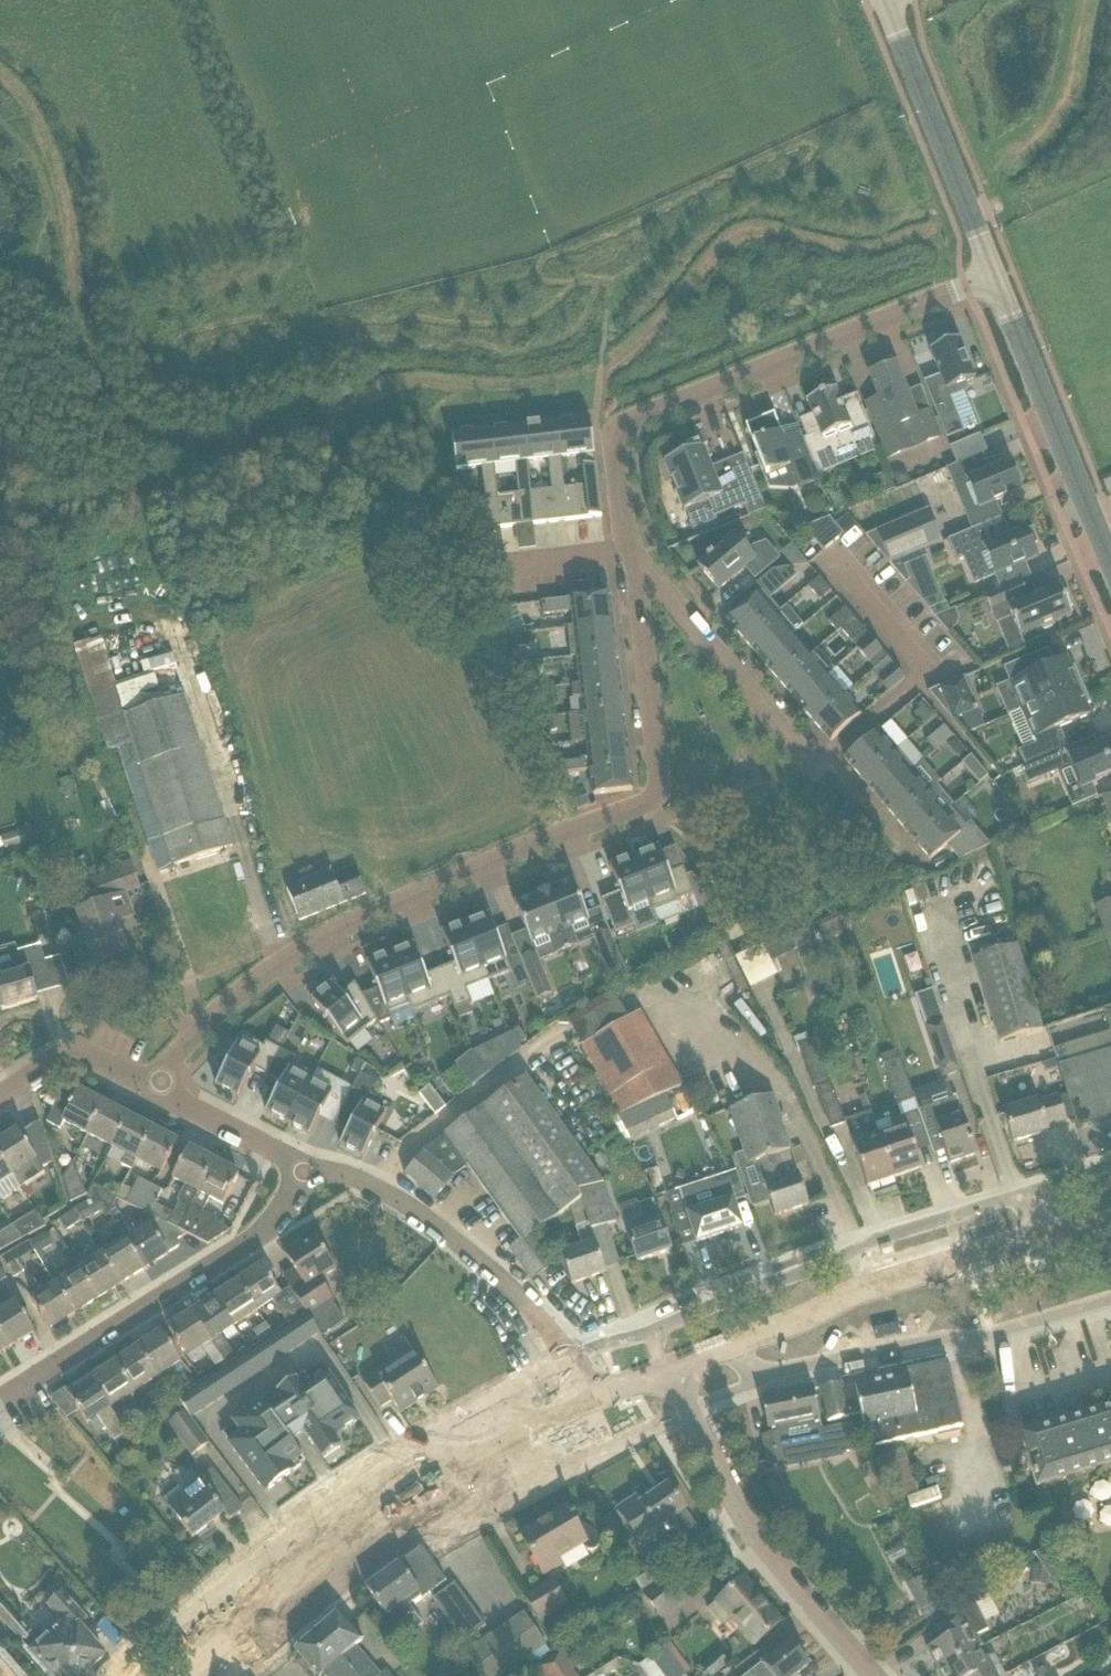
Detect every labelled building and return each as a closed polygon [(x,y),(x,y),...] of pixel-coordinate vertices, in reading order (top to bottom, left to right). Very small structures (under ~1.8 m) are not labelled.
[(940,375),(923,382),(946,439),(964,432),(977,426),(964,392),(968,391),(966,384),(975,380),(958,339),(948,343),(946,339),(932,345),(934,349),(930,351),(940,375)] [(917,418),(896,364),(888,367),(887,364),(875,369),(876,372),(869,375),(879,400),(866,405),(887,458),(902,452),(900,448),(902,439),(912,435),(923,438),(925,443),(940,437),(930,412),(917,418)] [(835,388),(807,400),(820,432),(803,439),(818,475),(826,472),(825,470),(835,466),(828,447),(853,437),(861,455),(870,451),(871,453),(879,450),(857,394),(840,401),(835,388)] [(820,480),(800,431),(784,438),(774,414),(761,419),(758,416),(753,422),(745,425),(747,430),(745,432),(749,434),(757,455),(756,455),(754,456),(761,473),(763,473),(763,472),(764,472),(766,476),(785,469),(788,478),(795,476),(799,486),(798,487),(799,488),(820,480)] [(602,516),(591,417),(556,421),(560,457),(582,455),(586,485),(564,488),(567,520),(602,516)] [(560,457),(556,421),(523,425),(527,461),(549,459),(552,489),(531,492),(534,523),(567,520),(564,488),(560,457)] [(527,461),(523,425),(490,429),(494,465),(516,462),(519,493),(497,495),(501,527),(534,523),(531,492),(527,461)] [(494,465),(490,429),(452,433),(457,469),(482,466),(485,497),(460,500),(461,510),(466,509),(474,530),(501,527),(497,495),(494,465)] [(980,435),(950,447),(957,464),(987,452),(980,435)] [(765,510),(743,454),(709,468),(702,449),(701,447),(700,448),(665,462),(665,461),(664,462),(664,464),(665,464),(684,512),(686,511),(700,505),(707,520),(743,505),(748,517),(765,510)] [(1020,491),(1017,483),(1021,482),(1015,469),(1012,470),(1009,462),(996,468),(992,459),(986,462),(983,454),(946,469),(955,492),(970,485),(980,508),(1020,491)] [(899,471),(891,474),(896,487),(909,482),(906,474),(899,471)] [(379,509),(382,517),(394,512),(391,504),(379,509)] [(942,543),(928,510),(865,536),(890,565),(942,543)] [(843,535),(830,519),(830,518),(802,529),(803,530),(804,530),(822,552),(843,535)] [(1037,543),(1031,529),(1027,531),(1026,529),(1010,535),(1002,518),(948,540),(957,562),(984,550),(995,575),(1038,557),(1033,545),(1037,543)] [(778,559),(765,543),(746,551),(734,536),(712,556),(710,554),(706,558),(707,560),(699,566),(719,590),(730,580),(732,582),(744,571),(743,570),(746,568),(755,579),(778,559)] [(944,604),(925,558),(904,567),(910,582),(906,583),(905,583),(929,611),(944,604)] [(831,592),(819,577),(808,587),(820,601),(831,592)] [(1072,615),(1069,608),(1072,606),(1066,592),(1062,593),(1060,586),(1028,599),(1021,582),(984,597),(996,624),(1011,618),(1019,637),(1042,627),(1043,630),(1053,626),(1052,623),(1072,615)] [(745,641),(775,615),(775,616),(780,612),(763,591),(727,621),(735,630),(745,641)] [(613,623),(611,608),(610,594),(541,602),(543,615),(572,612),(574,627),(613,623)] [(840,630),(854,618),(845,608),(828,622),(837,633),(841,630),(840,630)] [(753,652),(761,661),(792,636),(775,616),(775,615),(745,641),(754,652),(753,652)] [(852,643),(865,632),(854,618),(840,630),(841,630),(852,643)] [(616,651),(615,637),(613,623),(574,627),(567,627),(570,657),(577,657),(577,656),(616,651)] [(531,632),(511,635),(516,648),(532,646),(531,632)] [(770,670),(779,681),(809,656),(792,636),(761,661),(769,671),(770,670)] [(99,638),(76,646),(110,749),(119,746),(153,853),(160,874),(175,869),(174,865),(233,846),(184,696),(183,696),(160,703),(152,679),(150,674),(114,685),(99,638)] [(882,652),(871,638),(860,647),(872,660),(882,652)] [(1070,668),(1066,658),(1054,663),(1048,649),(1003,668),(1021,710),(1082,685),(1074,666),(1074,667),(1070,668)] [(620,680),(618,665),(616,651),(577,656),(577,657),(580,684),(620,680)] [(788,692),(796,702),(826,676),(809,656),(779,681),(788,692)] [(542,661),(522,663),(530,685),(537,682),(543,666),(542,661)] [(888,692),(904,679),(894,667),(878,680),(888,692)] [(804,711),(813,722),(843,696),(826,676),(796,702),(804,711)] [(973,698),(964,677),(928,692),(952,721),(961,717),(966,716),(960,704),(973,698)] [(623,708),(620,680),(580,684),(571,685),(573,698),(582,697),(584,713),(623,708)] [(1090,716),(1086,705),(1090,704),(1082,685),(1021,710),(1026,722),(1040,717),(1047,733),(1090,716)] [(843,696),(813,722),(830,742),(860,716),(843,696)] [(924,705),(915,712),(924,722),(932,715),(924,705)] [(584,713),(587,742),(626,737),(623,708),(584,713)] [(966,716),(961,717),(968,733),(984,726),(978,711),(966,716)] [(558,716),(542,718),(547,731),(560,729),(558,716)] [(945,726),(935,735),(943,745),(954,736),(945,726)] [(861,779),(897,749),(879,729),(844,759),(852,768),(861,779)] [(1032,764),(1068,749),(1062,733),(1018,751),(1025,767),(1032,764)] [(564,734),(551,735),(552,746),(565,744),(564,734)] [(629,766),(626,737),(587,742),(589,758),(580,759),(581,771),(590,770),(629,766)] [(955,738),(948,744),(957,755),(965,749),(955,738)] [(1032,764),(1039,780),(1073,766),(1082,787),(1110,775),(1110,742),(1098,747),(1094,738),(1068,749),(1032,764)] [(878,799),(914,769),(897,749),(861,779),(871,790),(870,790),(878,799)] [(988,776),(974,760),(965,768),(979,784),(988,776)] [(629,766),(590,770),(593,795),(632,790),(631,778),(629,766)] [(926,794),(931,790),(914,769),(878,799),(887,809),(896,819),(926,794)] [(1102,796),(1110,815),(1110,792),(1102,796)] [(905,830),(913,840),(943,814),(943,813),(926,794),(896,819),(905,830)] [(590,806),(586,797),(575,802),(578,811),(590,806)] [(965,827),(949,808),(943,813),(943,814),(913,840),(918,846),(930,860),(947,846),(959,860),(990,845),(970,822),(965,827)] [(0,837),(5,854),(27,848),(22,830),(0,837)] [(658,848),(634,857),(652,902),(650,903),(653,911),(694,895),(683,867),(668,873),(660,853),(658,848)] [(620,893),(602,900),(615,933),(634,926),(629,911),(650,903),(652,902),(634,857),(610,867),(620,893)] [(84,935),(69,940),(79,969),(108,958),(109,959),(117,956),(117,955),(127,951),(123,940),(125,939),(121,928),(119,929),(116,923),(114,924),(106,901),(139,889),(129,863),(115,869),(116,871),(77,885),(85,908),(76,912),(84,935)] [(302,882),(287,889),(300,921),(366,894),(354,866),(333,874),(331,871),(315,877),(311,868),(298,873),(302,882)] [(572,881),(543,893),(566,950),(577,945),(570,929),(589,922),(572,881)] [(566,950),(543,893),(515,904),(531,945),(550,937),(556,954),(566,950)] [(1097,907),(1104,928),(1106,936),(1110,934),(1110,903),(1097,907)] [(488,981),(511,971),(506,959),(489,915),(465,925),(488,981)] [(465,925),(442,934),(454,963),(439,969),(450,996),(455,1008),(467,1003),(470,1002),(465,990),(488,981),(465,925)] [(593,937),(608,974),(624,968),(609,930),(593,937)] [(2,1010),(36,1001),(29,977),(48,972),(42,951),(40,945),(13,953),(17,965),(0,970),(0,1004),(2,1010)] [(390,954),(411,1006),(413,1010),(450,996),(439,969),(425,975),(413,945),(390,954)] [(1042,1030),(1017,946),(973,959),(998,1043),(1042,1030)] [(552,993),(536,952),(520,959),(536,1000),(552,993)] [(411,1006),(390,954),(367,964),(385,1007),(388,1016),(411,1006)] [(312,1001),(341,1037),(344,1041),(379,1013),(355,983),(340,995),(332,984),(312,1001)] [(925,1026),(942,1076),(959,1070),(933,995),(916,1001),(925,1026)] [(467,1003),(455,1008),(459,1018),(471,1014),(467,1003)] [(621,1114),(665,1094),(681,1086),(639,1013),(582,1046),(621,1114)] [(276,1026),(267,1043),(280,1050),(289,1033),(276,1026)] [(512,1034),(520,1045),(527,1039),(519,1029),(512,1034)] [(506,1061),(518,1052),(506,1037),(495,1042),(506,1061)] [(824,1116),(830,1128),(844,1123),(830,1081),(828,1082),(824,1068),(815,1041),(800,1046),(808,1072),(814,1087),(824,1116)] [(216,1085),(239,1097),(253,1069),(267,1076),(281,1051),(280,1050),(267,1043),(265,1043),(259,1054),(238,1043),(216,1085)] [(1069,1063),(1064,1047),(1053,1050),(1071,1108),(1077,1129),(1110,1119),(1110,1050),(1069,1063)] [(882,1064),(897,1106),(914,1100),(899,1058),(882,1064)] [(351,1071),(359,1075),(365,1064),(357,1059),(351,1071)] [(1045,1072),(1058,1068),(1056,1059),(1048,1061),(1043,1063),(1045,1072)] [(266,1112),(288,1123),(313,1075),(291,1063),(266,1112)] [(360,1074),(333,1125),(347,1132),(340,1144),(363,1156),(386,1114),(364,1103),(375,1082),(360,1074)] [(288,1123),(310,1135),(332,1093),(311,1082),(315,1076),(313,1075),(288,1123)] [(569,1210),(575,1229),(589,1224),(579,1193),(603,1185),(597,1177),(573,1144),(541,1100),(524,1077),(445,1133),(419,1158),(404,1175),(435,1200),(453,1178),(468,1167),(521,1241),(510,1249),(532,1280),(555,1263),(535,1234),(569,1210)] [(419,1094),(436,1115),(446,1107),(441,1100),(430,1086),(419,1094)] [(62,1124),(86,1137),(103,1104),(79,1091),(75,1097),(63,1091),(46,1122),(60,1129),(62,1124)] [(665,1094),(621,1114),(618,1115),(629,1139),(629,1140),(677,1118),(665,1094)] [(917,1108),(918,1112),(925,1132),(937,1128),(949,1163),(976,1154),(956,1095),(917,1108)] [(772,1096),(730,1110),(744,1152),(748,1164),(758,1161),(774,1156),(790,1150),(772,1096)] [(1004,1111),(1007,1121),(1013,1142),(1047,1132),(1045,1126),(1066,1120),(1059,1096),(1037,1103),(1036,1102),(1004,1111)] [(86,1137),(111,1150),(128,1117),(103,1104),(86,1137)] [(133,1166),(134,1166),(135,1163),(152,1130),(128,1117),(111,1150),(126,1157),(121,1166),(130,1170),(133,1166)] [(892,1126),(878,1131),(894,1178),(921,1169),(914,1148),(903,1117),(890,1121),(892,1126)] [(0,1143),(0,1156),(21,1188),(43,1174),(40,1169),(52,1163),(42,1133),(37,1124),(19,1134),(17,1131),(0,1143)] [(167,1162),(177,1143),(152,1130),(135,1163),(146,1169),(160,1176),(167,1162)] [(894,1178),(878,1131),(864,1136),(862,1130),(849,1135),(860,1167),(867,1187),(894,1178)] [(159,1220),(158,1220),(178,1231),(214,1162),(189,1149),(172,1182),(183,1188),(177,1202),(179,1203),(172,1215),(155,1207),(150,1215),(159,1220)] [(744,1152),(735,1155),(739,1167),(752,1204),(769,1199),(774,1216),(809,1205),(802,1184),(798,1175),(783,1180),(774,1156),(758,1161),(748,1164),(744,1152)] [(21,1188),(0,1156),(0,1202),(21,1188)] [(214,1162),(178,1231),(186,1235),(187,1234),(195,1238),(215,1219),(202,1212),(210,1198),(223,1205),(230,1192),(230,1193),(233,1188),(232,1188),(239,1175),(214,1162)] [(82,1197),(85,1192),(72,1164),(61,1179),(68,1200),(82,1197)] [(688,1217),(696,1242),(742,1227),(734,1202),(745,1198),(738,1176),(707,1186),(712,1202),(699,1206),(696,1197),(685,1200),(686,1205),(684,1205),(688,1217)] [(117,1199),(150,1215),(155,1207),(154,1206),(161,1191),(138,1179),(132,1192),(122,1187),(121,1189),(121,1190),(117,1199)] [(116,1198),(117,1199),(121,1190),(121,1189),(109,1184),(105,1190),(92,1184),(86,1195),(85,1192),(82,1197),(85,1196),(88,1201),(89,1203),(97,1199),(105,1210),(108,1215),(116,1198)] [(605,1185),(603,1185),(579,1193),(589,1224),(592,1231),(618,1222),(605,1185)] [(81,1223),(105,1210),(97,1199),(89,1203),(88,1201),(75,1208),(74,1211),(80,1222),(81,1223)] [(627,1232),(630,1241),(637,1262),(671,1250),(664,1229),(653,1200),(638,1206),(645,1226),(627,1232)] [(35,1211),(12,1226),(21,1240),(43,1227),(35,1211)] [(74,1211),(59,1220),(66,1231),(80,1222),(74,1211)] [(120,1230),(121,1233),(144,1270),(168,1255),(167,1254),(180,1246),(177,1240),(186,1235),(178,1231),(158,1220),(150,1226),(149,1224),(138,1231),(132,1223),(120,1230)] [(589,1224),(575,1229),(582,1248),(561,1255),(571,1284),(605,1273),(598,1252),(596,1244),(594,1244),(590,1232),(592,1231),(589,1224)] [(0,1233),(0,1252),(21,1240),(12,1226),(0,1233)] [(121,1233),(98,1248),(121,1285),(144,1270),(121,1233)] [(42,1235),(29,1243),(34,1252),(36,1255),(51,1246),(42,1235)] [(306,1313),(308,1317),(315,1328),(321,1336),(345,1321),(332,1301),(334,1300),(320,1279),(336,1269),(316,1239),(304,1247),(301,1242),(284,1254),(306,1287),(300,1291),(294,1295),(293,1295),(306,1313)] [(29,1243),(0,1259),(11,1279),(24,1272),(18,1262),(34,1252),(29,1243)] [(88,1263),(78,1269),(97,1299),(121,1285),(98,1248),(84,1256),(88,1263)] [(272,1303),(288,1325),(306,1313),(293,1295),(294,1295),(290,1288),(280,1294),(272,1283),(273,1283),(270,1279),(269,1279),(261,1267),(238,1283),(258,1313),(272,1303)] [(63,1270),(52,1277),(51,1278),(74,1314),(97,1299),(78,1269),(66,1276),(63,1270)] [(51,1278),(52,1277),(47,1271),(33,1279),(41,1292),(31,1298),(50,1329),(74,1314),(51,1278)] [(392,1272),(382,1283),(391,1292),(401,1280),(392,1272)] [(234,1328),(258,1313),(238,1283),(215,1298),(234,1328)] [(221,1337),(234,1328),(215,1298),(192,1313),(225,1362),(234,1355),(221,1337)] [(0,1315),(0,1331),(10,1347),(33,1333),(22,1314),(16,1305),(0,1315)] [(215,1368),(225,1362),(192,1313),(168,1329),(189,1359),(203,1349),(215,1368)] [(318,1335),(306,1316),(250,1353),(179,1400),(192,1418),(318,1335)] [(251,1332),(261,1344),(274,1334),(265,1323),(251,1332)] [(10,1347),(0,1331),(0,1353),(10,1347)] [(161,1333),(137,1349),(155,1377),(179,1361),(173,1352),(161,1333)] [(137,1349),(114,1364),(133,1392),(155,1377),(137,1349)] [(425,1399),(424,1398),(438,1389),(413,1350),(363,1383),(380,1409),(392,1401),(400,1413),(416,1403),(417,1404),(425,1399)] [(820,1389),(825,1411),(827,1422),(849,1418),(848,1416),(860,1414),(868,1449),(897,1442),(940,1432),(962,1428),(947,1362),(906,1371),(907,1376),(903,1376),(902,1372),(891,1374),(892,1379),(843,1390),(842,1384),(820,1389)] [(114,1364),(92,1379),(126,1432),(143,1421),(139,1415),(124,1411),(117,1402),(133,1392),(114,1364)] [(243,1435),(229,1445),(265,1492),(305,1462),(289,1441),(303,1432),(323,1461),(341,1448),(332,1434),(340,1429),(342,1432),(359,1420),(329,1375),(313,1386),(305,1374),(277,1392),(289,1410),(274,1421),(261,1403),(234,1423),(243,1435)] [(177,1377),(162,1387),(170,1400),(185,1390),(177,1377)] [(126,1432),(92,1379),(68,1395),(76,1407),(75,1408),(78,1412),(79,1411),(87,1423),(97,1416),(114,1441),(124,1457),(137,1448),(126,1432)] [(170,1400),(162,1387),(148,1396),(156,1409),(170,1400)] [(766,1396),(763,1401),(769,1435),(781,1432),(784,1448),(813,1442),(816,1452),(840,1447),(841,1453),(857,1449),(852,1424),(822,1430),(814,1390),(813,1387),(766,1396)] [(175,1398),(160,1410),(170,1423),(167,1425),(192,1456),(209,1443),(185,1412),(175,1398)] [(1082,1417),(1081,1412),(1067,1416),(1068,1421),(1023,1435),(1023,1434),(1020,1435),(1037,1489),(1039,1488),(1039,1487),(1110,1465),(1110,1408),(1082,1417)] [(769,1435),(762,1436),(768,1467),(787,1463),(784,1448),(781,1432),(769,1435)] [(876,1460),(891,1502),(918,1492),(902,1450),(876,1460)] [(179,1487),(162,1501),(166,1506),(192,1539),(224,1514),(229,1521),(243,1510),(212,1470),(183,1493),(179,1487)] [(791,1518),(785,1504),(788,1502),(777,1477),(766,1482),(784,1521),(791,1518)] [(618,1510),(630,1529),(632,1531),(651,1519),(657,1529),(671,1521),(683,1536),(695,1528),(684,1511),(685,1510),(668,1486),(642,1504),(637,1497),(618,1510)] [(520,1534),(531,1553),(544,1576),(561,1566),(558,1561),(583,1546),(584,1549),(588,1551),(592,1551),(596,1550),(599,1547),(600,1543),(600,1539),(597,1535),(579,1522),(575,1524),(566,1507),(520,1534)] [(611,1515),(602,1521),(614,1539),(623,1532),(611,1515)] [(428,1594),(446,1581),(432,1562),(421,1548),(366,1588),(379,1606),(387,1616),(393,1611),(410,1634),(423,1625),(415,1613),(416,1613),(409,1604),(413,1601),(426,1592),(428,1594)] [(629,1573),(639,1588),(664,1573),(655,1558),(629,1573)] [(1029,1569),(1027,1581),(1044,1584),(1046,1572),(1029,1569)] [(644,1594),(661,1618),(687,1599),(669,1575),(644,1594)] [(731,1619),(754,1645),(781,1622),(743,1579),(727,1593),(707,1611),(720,1627),(731,1619)] [(525,1598),(540,1623),(566,1607),(552,1582),(525,1598)] [(1070,1582),(1060,1587),(1067,1599),(1077,1594),(1070,1582)] [(433,1599),(464,1644),(486,1628),(454,1583),(433,1599)] [(23,1643),(31,1652),(52,1675),(82,1675),(104,1656),(79,1628),(87,1621),(62,1593),(48,1605),(60,1618),(44,1632),(40,1627),(27,1638),(22,1642),(23,1643)] [(927,1649),(938,1669),(978,1649),(973,1638),(977,1636),(988,1630),(974,1602),(963,1609),(953,1616),(933,1627),(941,1641),(927,1649)] [(23,1643),(22,1642),(27,1638),(0,1607),(0,1608),(0,1619),(22,1644),(23,1643)] [(317,1631),(355,1675),(380,1675),(355,1647),(363,1640),(339,1612),(317,1631)] [(479,1675),(502,1675),(546,1646),(524,1616),(466,1656),(479,1675)] [(296,1650),(311,1667),(318,1675),(355,1675),(317,1631),(296,1650)] [(809,1665),(791,1642),(746,1675),(796,1675),(795,1675),(809,1665)] [(652,1661),(640,1668),(645,1675),(686,1675),(689,1674),(668,1645),(649,1658),(652,1661)] [(571,1671),(580,1664),(568,1647),(533,1670),(537,1675),(575,1675),(571,1671)] [(988,1657),(984,1659),(978,1649),(938,1669),(941,1675),(997,1675),(988,1657)] [(723,1675),(744,1675),(746,1674),(733,1661),(720,1673),(723,1675)] [(1033,1667),(1033,1673),(1036,1675),(1045,1675),(1049,1672),(1048,1666),(1044,1661),(1037,1662),(1033,1667)]
